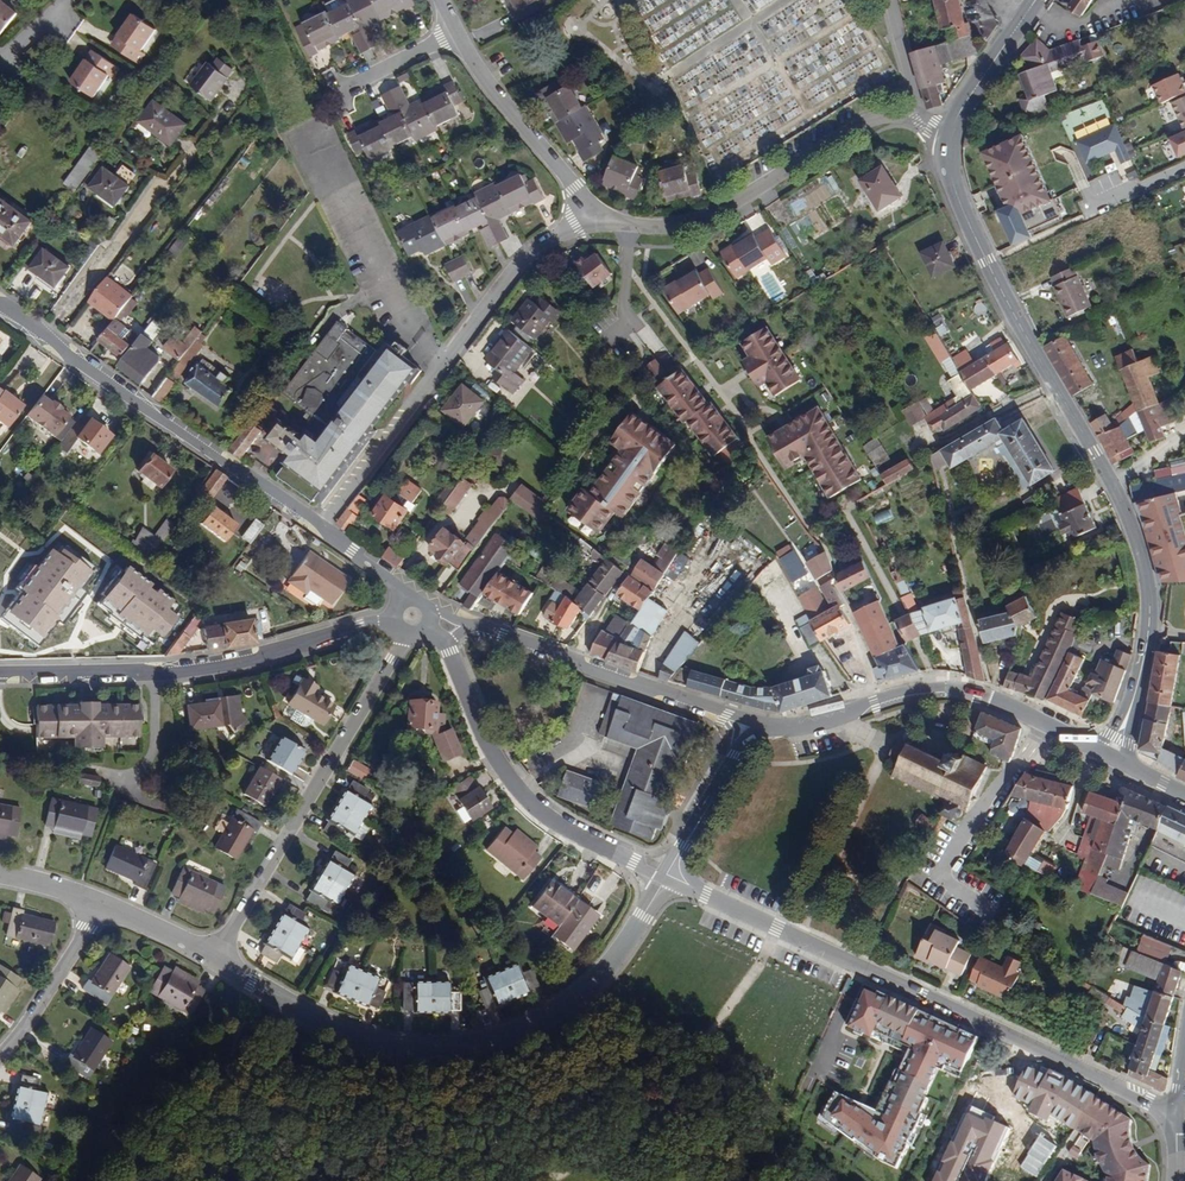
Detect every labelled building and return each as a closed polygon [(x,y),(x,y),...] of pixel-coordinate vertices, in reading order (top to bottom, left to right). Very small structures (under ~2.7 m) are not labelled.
[(21,10),(7,0),(0,0),(0,31),(2,33),(21,10)] [(359,22),(364,32),(371,48),(381,43),(376,32),(374,33),(369,23),(373,21),(374,24),(384,19),(375,0),(348,0),(350,3),(359,22)] [(384,19),(406,8),(407,10),(415,6),(412,0),(375,0),(384,19)] [(539,0),(509,0),(515,12),(514,13),(518,21),(536,11),(533,3),(539,0)] [(954,32),(957,43),(967,40),(974,39),(969,23),(961,0),(936,0),(946,34),(954,32)] [(905,17),(913,15),(910,2),(903,4),(905,17)] [(356,29),(354,25),(359,22),(350,3),(329,13),(340,37),(356,29)] [(140,49),(155,27),(133,12),(118,34),(122,37),(116,47),(138,62),(145,52),(140,49)] [(319,51),(342,40),(340,37),(329,13),(328,12),(305,23),(310,34),(302,38),(312,56),(320,52),(319,51)] [(1021,68),(1028,85),(1030,91),(1021,94),(1026,110),(1050,101),(1047,91),(1060,86),(1055,73),(1075,65),(1077,62),(1076,57),(1088,53),(1089,57),(1107,50),(1101,34),(1094,37),(1091,29),(1052,43),(1038,32),(1021,52),(1023,54),(1034,63),(1021,68)] [(364,52),(371,48),(364,32),(356,36),(364,52)] [(118,34),(111,44),(116,47),(122,37),(118,34)] [(970,55),(978,53),(974,39),(967,40),(970,55)] [(947,79),(943,61),(970,55),(967,40),(957,43),(914,53),(930,107),(944,104),(941,92),(945,91),(942,81),(947,79)] [(90,61),(97,52),(92,49),(86,58),(90,61)] [(112,76),(119,67),(97,52),(90,61),(86,58),(71,80),(93,95),(108,74),(110,75),(112,76)] [(212,55),(195,78),(215,93),(232,70),(238,62),(224,52),(218,59),(212,55)] [(1184,87),(1184,77),(1180,68),(1154,79),(1163,97),(1184,87)] [(234,71),(232,70),(215,93),(217,94),(234,71)] [(445,85),(446,87),(423,98),(436,125),(459,114),(455,104),(463,100),(453,81),(445,85)] [(543,101),(544,101),(557,122),(568,116),(583,108),(569,84),(560,90),(555,83),(538,93),(543,101)] [(417,139),(438,129),(436,125),(423,98),(414,102),(415,105),(411,107),(407,98),(408,98),(403,87),(393,92),(401,107),(405,117),(415,136),(417,139)] [(1173,97),(1184,122),(1184,91),(1173,97)] [(179,136),(194,115),(159,92),(146,112),(162,123),(161,124),(179,136)] [(386,96),(393,111),(401,107),(393,92),(386,96)] [(596,125),(593,127),(583,108),(568,116),(557,122),(567,139),(573,134),(575,137),(573,139),(578,149),(577,150),(581,157),(600,146),(596,139),(602,135),(596,125)] [(974,136),(981,133),(974,112),(970,120),(966,137),(965,142),(975,138),(974,136)] [(401,119),(399,115),(382,123),(394,146),(415,136),(405,117),(401,119)] [(1132,155),(1116,119),(1078,136),(1088,157),(1117,144),(1123,158),(1132,155)] [(372,158),(394,147),(394,146),(382,123),(381,120),(359,131),(358,129),(350,134),(360,153),(367,149),(372,158)] [(1172,133),(1180,151),(1184,149),(1184,127),(1172,133)] [(1053,195),(1024,130),(985,148),(1002,186),(1000,187),(1007,203),(1001,206),(1016,239),(1034,231),(1031,226),(1063,211),(1055,193),(1053,195)] [(85,150),(67,180),(76,185),(94,156),(85,150)] [(638,176),(642,168),(621,155),(606,181),(627,194),(626,195),(634,200),(645,181),(638,176)] [(131,177),(137,167),(125,158),(118,168),(107,160),(93,179),(118,198),(133,179),(131,177)] [(885,202),(907,188),(888,159),(867,173),(885,202)] [(1089,179),(1094,194),(1122,185),(1115,162),(1106,165),(1108,173),(1089,179)] [(696,173),(687,175),(685,166),(660,172),(668,201),(692,194),(692,196),(702,193),(696,173)] [(525,184),(521,175),(498,186),(511,213),(533,202),(535,203),(542,199),(534,180),(525,184)] [(485,215),(490,227),(498,243),(508,238),(503,228),(501,228),(497,217),(501,215),(502,217),(511,213),(498,186),(496,182),(474,193),(476,196),(485,215)] [(476,196),(455,207),(466,229),(482,221),(480,217),(485,215),(476,196)] [(32,220),(0,198),(0,234),(15,244),(32,220)] [(444,243),(467,232),(466,229),(455,207),(454,205),(432,216),(444,243)] [(427,252),(444,243),(432,216),(412,226),(410,224),(396,230),(408,255),(422,248),(420,245),(422,243),(427,252)] [(775,259),(789,250),(772,224),(758,233),(755,228),(742,237),(743,239),(735,245),(734,242),(724,248),(740,274),(771,253),(775,259)] [(483,231),(490,247),(498,243),(490,227),(483,231)] [(175,254),(188,236),(182,231),(168,249),(175,254)] [(933,273),(955,263),(943,238),(921,249),(933,273)] [(54,282),(68,263),(36,239),(23,257),(29,261),(28,263),(54,282)] [(596,253),(593,249),(585,254),(602,279),(621,266),(607,246),(596,253)] [(468,272),(461,256),(453,260),(460,276),(468,272)] [(453,280),(460,276),(453,260),(445,264),(453,280)] [(1070,313),(1094,302),(1075,262),(1053,272),(1058,281),(1067,301),(1065,302),(1070,313)] [(715,264),(705,270),(700,264),(688,272),(689,275),(684,278),(682,276),(668,285),(672,292),(675,290),(677,292),(675,297),(684,311),(717,289),(720,294),(730,288),(715,264)] [(818,280),(823,277),(818,269),(812,272),(818,280)] [(107,308),(117,315),(122,309),(131,297),(133,295),(135,292),(109,272),(94,293),(110,304),(107,308)] [(1058,281),(1056,282),(1065,302),(1067,301),(1058,281)] [(554,293),(548,288),(542,296),(548,300),(554,293)] [(548,300),(542,296),(534,290),(517,312),(541,330),(555,311),(558,308),(562,311),(567,303),(554,293),(548,300)] [(107,308),(110,304),(94,293),(92,296),(107,308)] [(117,315),(115,319),(102,336),(124,353),(140,332),(132,327),(127,324),(128,323),(122,319),(126,313),(127,314),(139,300),(133,295),(131,297),(122,309),(117,315)] [(939,313),(930,317),(940,336),(948,331),(939,313)] [(339,318),(283,392),(311,412),(314,415),(309,422),(304,428),(306,430),(303,434),(298,430),(301,426),(294,421),(292,424),(280,415),(267,432),(294,451),(278,472),(294,484),(315,500),(317,497),(324,502),(351,466),(372,439),(367,435),(374,427),(407,383),(426,359),(399,338),(391,349),(368,379),(361,388),(353,381),(359,373),(370,358),(378,347),(365,337),(359,333),(358,335),(348,328),(350,325),(339,318)] [(519,364),(538,339),(514,321),(491,351),(506,362),(500,370),(520,385),(530,372),(519,364)] [(803,375),(784,344),(769,321),(744,336),(753,351),(745,356),(761,381),(769,376),(778,390),(803,375)] [(155,338),(159,332),(150,326),(148,329),(146,332),(155,338)] [(993,334),(998,343),(987,351),(998,369),(1019,358),(1021,361),(1026,359),(1012,335),(1009,330),(1006,332),(1004,328),(993,334)] [(176,329),(167,341),(186,356),(195,344),(176,329)] [(1075,391),(1094,380),(1067,331),(1047,341),(1067,377),(1075,391)] [(156,339),(155,338),(146,332),(123,362),(147,380),(162,361),(163,355),(151,346),(156,339)] [(201,336),(195,344),(186,356),(193,360),(208,341),(201,336)] [(968,343),(954,352),(963,365),(977,357),(968,343)] [(1130,411),(1132,414),(1143,408),(1155,402),(1165,398),(1152,374),(1161,369),(1152,350),(1139,357),(1134,346),(1116,355),(1128,377),(1139,401),(1132,404),(1134,408),(1130,411)] [(987,351),(977,357),(963,365),(972,380),(974,383),(998,369),(987,351)] [(656,372),(665,366),(655,352),(647,359),(656,372)] [(185,371),(193,360),(186,356),(178,366),(185,371)] [(222,369),(208,358),(203,365),(217,376),(222,369)] [(733,437),(736,434),(709,398),(682,362),(658,380),(667,392),(685,416),(688,415),(715,450),(720,446),(728,458),(742,449),(733,437)] [(222,369),(217,376),(203,365),(191,380),(192,381),(199,386),(223,404),(235,388),(227,382),(231,376),(222,369)] [(963,365),(951,373),(960,388),(972,380),(963,365)] [(157,394),(164,399),(185,371),(178,366),(157,394)] [(368,379),(359,373),(353,381),(361,388),(368,379)] [(469,421),(487,396),(467,380),(461,388),(448,406),(469,421)] [(960,388),(960,389),(946,398),(950,403),(976,387),(974,383),(972,380),(960,388)] [(189,385),(196,390),(199,386),(192,381),(189,385)] [(0,417),(17,395),(5,386),(4,388),(0,385),(0,417)] [(457,385),(444,403),(448,406),(461,388),(457,385)] [(937,410),(941,416),(934,420),(937,426),(946,421),(949,426),(987,403),(976,387),(950,403),(937,410)] [(33,409),(39,414),(55,394),(48,388),(33,409)] [(59,394),(57,396),(55,394),(39,414),(58,429),(74,409),(66,403),(67,401),(59,394)] [(1164,421),(1182,412),(1173,394),(1165,398),(1155,402),(1164,421)] [(9,424),(26,402),(17,395),(0,417),(9,424)] [(915,422),(929,413),(934,420),(941,416),(937,410),(932,414),(929,409),(920,395),(912,400),(904,404),(915,422)] [(738,432),(711,397),(709,398),(736,434),(738,432)] [(950,403),(946,398),(929,409),(932,414),(937,410),(950,403)] [(276,412),(279,408),(268,399),(231,448),(243,457),(263,429),(276,412)] [(1169,433),(1164,421),(1155,402),(1143,408),(1158,439),(1169,433)] [(865,475),(835,426),(821,403),(808,411),(770,435),(789,466),(809,453),(835,494),(865,475)] [(644,491),(681,439),(637,407),(616,436),(628,445),(596,489),(589,484),(585,489),(573,507),(605,529),(620,507),(628,513),(644,491)] [(1107,407),(1090,416),(1098,431),(1128,416),(1124,410),(1112,416),(1107,407)] [(71,446),(80,434),(93,417),(83,410),(61,439),(71,446)] [(280,415),(276,412),(263,429),(267,432),(280,415)] [(1028,416),(1007,427),(999,414),(984,422),(953,439),(938,448),(944,459),(949,456),(953,462),(995,439),(999,444),(1003,452),(1007,454),(1015,468),(1015,472),(1023,488),(1048,474),(1057,469),(1042,442),(1028,416)] [(1131,415),(1128,416),(1098,431),(1115,460),(1135,449),(1127,433),(1137,428),(1131,415)] [(113,430),(94,416),(93,417),(80,434),(99,448),(113,430)] [(372,439),(378,430),(374,427),(367,435),(372,439)] [(874,465),(889,455),(879,439),(864,449),(874,465)] [(933,451),(936,464),(944,459),(938,448),(933,451)] [(158,486),(170,469),(148,453),(136,469),(158,486)] [(1170,457),(1174,473),(1184,470),(1184,454),(1170,457)] [(886,482),(910,468),(905,460),(881,475),(886,482)] [(208,502),(227,475),(216,467),(196,494),(208,502)] [(1133,483),(1137,498),(1179,488),(1184,486),(1184,470),(1174,473),(1133,483)] [(401,476),(392,492),(411,504),(421,488),(401,476)] [(453,487),(447,483),(433,502),(450,514),(471,484),(461,477),(453,487)] [(1080,488),(1055,499),(1058,505),(1065,521),(1059,523),(1064,535),(1070,532),(1073,538),(1098,527),(1080,488)] [(1178,488),(1137,498),(1140,505),(1181,495),(1178,488)] [(396,526),(411,506),(389,490),(374,511),(396,526)] [(543,495),(531,513),(538,518),(547,508),(551,501),(543,495)] [(1184,509),(1181,495),(1140,505),(1145,522),(1150,520),(1152,525),(1147,527),(1160,568),(1184,561),(1184,565),(1184,509)] [(503,515),(507,510),(497,503),(493,508),(503,515)] [(227,541),(239,524),(213,505),(200,523),(227,541)] [(349,531),(362,513),(349,505),(336,522),(349,531)] [(1050,512),(1056,525),(1059,523),(1065,521),(1058,505),(1051,508),(1050,512)] [(493,507),(469,539),(480,546),(503,515),(493,508),(493,507)] [(546,524),(554,513),(547,508),(538,518),(546,524)] [(151,553),(170,522),(163,518),(153,535),(139,527),(131,541),(151,553)] [(251,543),(264,525),(255,518),(242,536),(251,543)] [(536,537),(546,524),(538,518),(528,533),(536,537)] [(647,521),(643,522),(638,522),(639,527),(640,539),(649,538),(647,521)] [(452,563),(462,570),(480,546),(469,539),(449,525),(432,548),(441,555),(439,557),(450,565),(452,563)] [(510,558),(512,556),(518,548),(524,539),(519,536),(515,541),(502,533),(489,551),(465,584),(477,592),(467,606),(474,609),(483,596),(510,558)] [(665,547),(667,549),(659,562),(668,568),(683,545),(672,537),(665,547)] [(637,548),(628,543),(620,538),(613,548),(630,559),(637,548)] [(589,545),(608,560),(595,578),(610,587),(628,565),(610,552),(593,540),(589,545)] [(791,572),(806,561),(789,540),(775,552),(791,572)] [(847,600),(843,593),(841,589),(839,586),(841,567),(839,563),(833,550),(825,542),(822,544),(825,550),(812,557),(835,597),(838,595),(841,603),(845,601),(847,600)] [(400,566),(406,558),(389,546),(383,554),(400,566)] [(842,578),(868,565),(858,546),(839,556),(844,566),(842,578)] [(59,548),(3,622),(42,651),(98,578),(59,548)] [(519,561),(525,553),(518,548),(512,556),(519,561)] [(323,563),(324,560),(311,551),(290,582),(308,594),(311,589),(323,598),(333,605),(351,579),(329,563),(327,566),(323,563)] [(659,581),(668,568),(659,562),(645,553),(636,567),(659,581)] [(1184,561),(1160,568),(1163,579),(1184,578),(1184,565),(1184,561)] [(907,576),(908,575),(903,565),(893,570),(898,581),(907,576)] [(544,579),(561,590),(592,609),(610,587),(595,578),(585,590),(582,595),(577,592),(580,587),(551,569),(544,579)] [(634,569),(620,591),(643,605),(653,590),(655,587),(656,585),(645,577),(634,569)] [(120,570),(95,605),(157,651),(182,616),(120,570)] [(909,581),(907,576),(898,581),(901,585),(909,581)] [(819,580),(800,592),(815,615),(830,608),(826,601),(830,598),(819,580)] [(966,604),(964,597),(955,599),(954,596),(927,603),(928,606),(922,609),(921,606),(909,581),(901,585),(913,609),(923,631),(958,621),(966,652),(965,675),(973,678),(984,681),(979,659),(973,631),(966,604)] [(306,596),(318,604),(323,598),(311,589),(308,594),(306,596)] [(581,610),(588,614),(592,609),(561,590),(547,612),(557,618),(570,625),(581,610)] [(671,602),(653,590),(643,605),(634,619),(633,620),(622,637),(608,657),(641,668),(651,634),(671,602)] [(1027,592),(1008,600),(1010,604),(1018,621),(1036,613),(1032,604),(1027,592)] [(854,605),(878,653),(903,641),(894,624),(878,593),(854,605)] [(494,618),(503,605),(483,596),(474,609),(494,618)] [(835,606),(831,600),(830,598),(826,601),(830,608),(835,606)] [(839,604),(835,606),(830,608),(815,615),(826,636),(854,621),(845,601),(841,603),(839,604)] [(1019,625),(1018,621),(1010,604),(984,605),(990,636),(1017,633),(1019,625)] [(1037,671),(1029,688),(1051,696),(1059,679),(1077,641),(1079,622),(1088,620),(1087,613),(1078,614),(1077,612),(1078,610),(1070,606),(1068,609),(1065,608),(1037,671)] [(913,609),(908,612),(919,633),(923,631),(913,609)] [(902,614),(914,636),(919,633),(908,612),(902,614)] [(633,620),(621,613),(610,630),(622,637),(633,620)] [(898,616),(909,638),(914,636),(902,614),(898,616)] [(814,642),(826,636),(815,615),(803,621),(814,642)] [(257,641),(262,640),(259,619),(252,620),(255,641),(257,641)] [(206,649),(255,641),(252,620),(204,625),(206,643),(206,649)] [(197,632),(200,627),(195,623),(172,654),(186,652),(193,642),(199,633),(197,632)] [(1095,641),(1101,631),(1084,623),(1079,633),(1095,641)] [(666,658),(661,675),(670,678),(680,664),(681,664),(686,657),(701,637),(685,627),(676,641),(666,658)] [(608,657),(622,637),(610,630),(606,628),(591,651),(608,657)] [(914,655),(906,639),(903,641),(878,653),(881,659),(877,662),(884,676),(900,673),(922,670),(914,655)] [(1074,683),(1091,647),(1077,641),(1059,679),(1051,696),(1087,712),(1097,689),(1116,698),(1134,651),(1120,645),(1114,657),(1105,654),(1100,664),(1096,663),(1087,684),(1085,684),(1084,687),(1074,683)] [(206,643),(201,643),(193,642),(186,652),(206,649),(206,643)] [(1178,651),(1162,646),(1152,696),(1173,700),(1181,670),(1184,653),(1178,651)] [(813,665),(815,671),(778,683),(779,686),(785,708),(838,693),(829,669),(824,662),(813,665)] [(1024,667),(1010,662),(1009,667),(1023,671),(1024,667)] [(697,669),(684,666),(681,664),(680,664),(670,678),(688,684),(747,701),(773,708),(785,708),(779,686),(778,683),(773,684),(752,684),(735,680),(697,669)] [(1006,680),(1016,683),(1019,684),(1023,671),(1009,667),(1006,680)] [(1023,671),(1019,684),(1029,688),(1037,671),(1024,667),(1023,671)] [(330,687),(335,683),(326,671),(297,690),(301,697),(308,693),(326,719),(344,706),(330,687)] [(236,718),(242,713),(237,679),(212,684),(213,688),(207,689),(211,713),(229,710),(236,718)] [(242,699),(239,679),(237,679),(242,713),(249,707),(242,699)] [(615,688),(599,732),(622,740),(639,746),(633,762),(622,794),(620,802),(613,822),(655,837),(660,825),(669,797),(676,779),(682,760),(688,762),(702,719),(696,716),(653,702),(639,697),(615,688)] [(187,692),(191,716),(211,713),(207,689),(187,692)] [(103,729),(140,728),(139,696),(97,697),(78,698),(36,699),(37,730),(74,730),(75,741),(103,741),(103,729)] [(1167,761),(1182,769),(1184,761),(1184,756),(1164,746),(1173,707),(1176,707),(1177,701),(1173,700),(1152,696),(1143,745),(1147,753),(1162,756),(1167,761)] [(435,703),(408,699),(405,725),(432,728),(434,714),(435,703)] [(1015,756),(1027,724),(987,708),(977,730),(980,733),(996,738),(992,747),(1009,753),(1015,756)] [(441,728),(442,714),(434,714),(432,728),(405,725),(404,735),(420,737),(421,730),(430,731),(440,759),(458,753),(449,729),(442,731),(441,728)] [(954,748),(949,758),(897,734),(887,755),(896,759),(891,769),(934,789),(932,794),(938,797),(937,800),(940,802),(933,817),(920,809),(915,816),(926,824),(934,829),(937,824),(940,818),(944,818),(948,817),(952,815),(955,812),(959,813),(963,805),(972,808),(992,760),(968,750),(962,748),(960,751),(954,748)] [(305,749),(280,735),(270,751),(295,765),(305,749)] [(266,758),(291,773),(295,765),(270,751),(266,758)] [(361,776),(367,766),(350,756),(344,766),(361,776)] [(280,778),(259,765),(253,775),(274,787),(280,778)] [(198,776),(201,770),(195,766),(189,770),(188,770),(198,776)] [(559,793),(594,805),(599,806),(602,796),(605,788),(608,780),(605,779),(571,768),(567,767),(564,778),(559,793)] [(1009,793),(1065,811),(1075,788),(1036,775),(1023,771),(1009,793)] [(451,784),(458,795),(476,784),(469,772),(451,784)] [(91,788),(93,779),(73,774),(71,783),(91,788)] [(264,804),(274,787),(253,775),(244,792),(250,795),(256,799),(264,804)] [(1171,803),(1126,783),(1121,797),(1126,799),(1114,831),(1103,858),(1118,864),(1138,815),(1161,823),(1171,803)] [(347,791),(344,790),(335,805),(362,821),(372,806),(363,801),(367,793),(351,784),(347,791)] [(470,814),(487,803),(476,784),(458,795),(470,814)] [(622,794),(605,788),(602,796),(620,802),(622,794)] [(1114,831),(1126,799),(1121,797),(1094,788),(1086,810),(1094,813),(1101,815),(1098,824),(1099,824),(1096,833),(1099,835),(1098,837),(1090,859),(1087,867),(1098,872),(1099,870),(1103,858),(1114,831)] [(165,802),(167,793),(158,792),(156,801),(165,802)] [(666,827),(676,799),(669,797),(660,825),(666,827)] [(83,839),(89,811),(44,800),(37,829),(47,831),(46,832),(73,838),(74,837),(83,839)] [(1183,808),(1171,803),(1161,823),(1156,833),(1181,850),(1184,853),(1184,807),(1184,806),(1183,808)] [(345,831),(354,836),(362,821),(335,805),(326,820),(329,822),(324,830),(339,840),(345,831)] [(12,809),(0,807),(0,837),(7,838),(12,809)] [(246,835),(252,826),(226,811),(203,849),(224,862),(242,832),(246,835)] [(1094,813),(1087,833),(1098,837),(1099,835),(1096,833),(1099,824),(1098,824),(1101,815),(1094,813)] [(1031,849),(1032,847),(1042,827),(1024,817),(1013,837),(1005,850),(1025,860),(1038,866),(1044,856),(1031,849)] [(507,824),(490,848),(515,865),(531,842),(515,830),(507,824)] [(534,837),(518,826),(515,830),(531,842),(534,837)] [(46,836),(72,842),(73,838),(46,832),(46,836)] [(1081,850),(1089,854),(1087,858),(1090,859),(1098,837),(1087,833),(1081,850)] [(537,846),(540,841),(534,837),(531,842),(537,846)] [(544,851),(537,846),(531,842),(515,865),(528,875),(544,851)] [(139,889),(152,863),(112,845),(102,866),(132,880),(130,885),(139,889)] [(1171,868),(1176,858),(1162,851),(1155,865),(1169,872),(1171,868)] [(331,865),(329,864),(321,878),(348,894),(357,880),(347,874),(351,866),(336,857),(331,865)] [(210,914),(223,888),(179,867),(167,893),(176,897),(176,898),(200,909),(210,914)] [(1108,880),(1110,875),(1099,870),(1098,872),(1091,889),(1121,902),(1128,888),(1108,880)] [(321,878),(312,893),(314,894),(326,901),(339,909),(348,894),(321,878)] [(546,878),(531,905),(539,910),(555,883),(546,878)] [(562,912),(575,894),(555,883),(539,910),(556,920),(562,912)] [(329,904),(338,910),(339,909),(326,901),(314,894),(309,902),(324,911),(329,904)] [(579,903),(582,898),(575,894),(562,912),(556,920),(551,930),(559,934),(579,903)] [(587,921),(596,906),(582,898),(579,903),(559,934),(576,944),(589,921),(587,921)] [(17,918),(17,911),(9,910),(4,940),(47,946),(51,923),(17,918)] [(283,918),(280,916),(271,931),(299,947),(308,932),(298,927),(303,919),(288,910),(283,918)] [(947,930),(948,927),(932,919),(926,932),(931,936),(937,925),(947,930)] [(929,957),(930,955),(940,960),(944,950),(952,933),(947,930),(937,925),(931,936),(926,932),(916,950),(929,957)] [(280,958),(289,963),(299,947),(271,931),(261,947),(264,949),(260,956),(275,966),(280,958)] [(958,944),(961,937),(952,933),(944,950),(940,960),(962,972),(972,951),(958,944)] [(1165,961),(1171,946),(1142,934),(1136,949),(1139,951),(1165,961)] [(1176,990),(1183,968),(1175,965),(1165,961),(1139,951),(1136,949),(1133,948),(1125,968),(1161,983),(1157,993),(1138,986),(1133,996),(1130,994),(1127,1002),(1146,1014),(1165,1021),(1176,990)] [(1008,953),(1002,964),(979,954),(968,975),(976,979),(975,981),(1007,995),(1018,972),(1014,970),(1020,958),(1008,953)] [(1176,962),(1175,965),(1183,968),(1184,969),(1184,959),(1182,958),(1178,960),(1176,962)] [(330,992),(347,1000),(362,968),(345,960),(340,972),(331,968),(323,985),(331,989),(330,992)] [(107,1011),(131,974),(110,962),(92,990),(87,987),(82,996),(107,1011)] [(1090,983),(1092,979),(1065,962),(1062,966),(1090,983)] [(373,988),(379,976),(362,968),(347,1000),(363,1008),(365,1004),(373,1008),(381,992),(373,988)] [(516,970),(514,969),(499,975),(511,1006),(527,999),(526,996),(534,993),(528,976),(519,979),(516,970)] [(0,970),(0,989),(14,997),(17,992),(15,991),(20,983),(0,970)] [(493,1009),(494,1012),(511,1006),(499,975),(483,981),(487,992),(478,996),(484,1013),(493,1009)] [(174,981),(174,982),(165,976),(151,1000),(191,1024),(206,1000),(195,994),(195,993),(174,981)] [(195,993),(198,989),(177,977),(174,981),(195,993)] [(410,1009),(411,1012),(429,1012),(430,983),(430,978),(412,978),(411,991),(403,991),(402,1009),(410,1009)] [(446,991),(446,978),(430,978),(430,983),(429,1012),(446,1012),(446,1009),(455,1009),(455,991),(446,991)] [(1108,999),(1112,992),(1092,979),(1090,983),(1088,987),(1108,999)] [(886,997),(865,986),(846,1028),(869,1039),(876,1025),(902,1036),(900,1041),(913,1047),(877,1125),(841,1101),(825,1120),(896,1168),(940,1066),(959,1075),(977,1038),(917,1011),(886,997)] [(1,1017),(14,997),(0,989),(0,1017),(1,1017)] [(1108,999),(1119,1006),(1123,999),(1115,994),(1112,992),(1108,999)] [(1121,1012),(1142,1025),(1136,1040),(1154,1049),(1163,1052),(1172,1024),(1165,1021),(1146,1014),(1127,1002),(1123,999),(1119,1006),(1123,1008),(1121,1012)] [(113,1049),(93,1037),(89,1043),(110,1054),(113,1049)] [(1129,1053),(1132,1054),(1129,1062),(1148,1070),(1149,1068),(1156,1071),(1163,1052),(1154,1049),(1136,1040),(1134,1039),(1129,1053)] [(64,1068),(91,1084),(110,1054),(89,1043),(75,1065),(68,1061),(64,1068)] [(1168,1089),(1170,1077),(1156,1071),(1149,1068),(1148,1070),(1129,1062),(1126,1070),(1152,1081),(1168,1089)] [(1073,1126),(1094,1093),(1030,1063),(1013,1096),(1034,1106),(1030,1112),(1049,1121),(1053,1115),(1073,1126)] [(23,1083),(19,1082),(15,1100),(48,1107),(52,1089),(41,1086),(43,1077),(25,1073),(23,1083)] [(1115,1106),(1094,1093),(1073,1126),(1092,1138),(1093,1141),(1093,1146),(1094,1151),(1096,1157),(1098,1163),(1100,1168),(1103,1173),(1105,1176),(1106,1177),(1106,1180),(1145,1180),(1146,1174),(1147,1164),(1144,1163),(1141,1163),(1138,1161),(1134,1159),(1131,1156),(1128,1153),(1126,1149),(1125,1147),(1123,1142),(1122,1137),(1123,1132),(1124,1129),(1127,1122),(1130,1117),(1115,1106)] [(33,1122),(44,1125),(48,1107),(15,1100),(11,1118),(15,1118),(13,1128),(31,1132),(33,1122)] [(973,1105),(968,1115),(964,1114),(933,1180),(961,1180),(969,1163),(990,1173),(1010,1129),(994,1122),(996,1116),(973,1105)] [(32,1170),(12,1158),(0,1177),(0,1180),(25,1180),(32,1170)] [(1088,1180),(1062,1166),(1053,1180),(1088,1180)]
